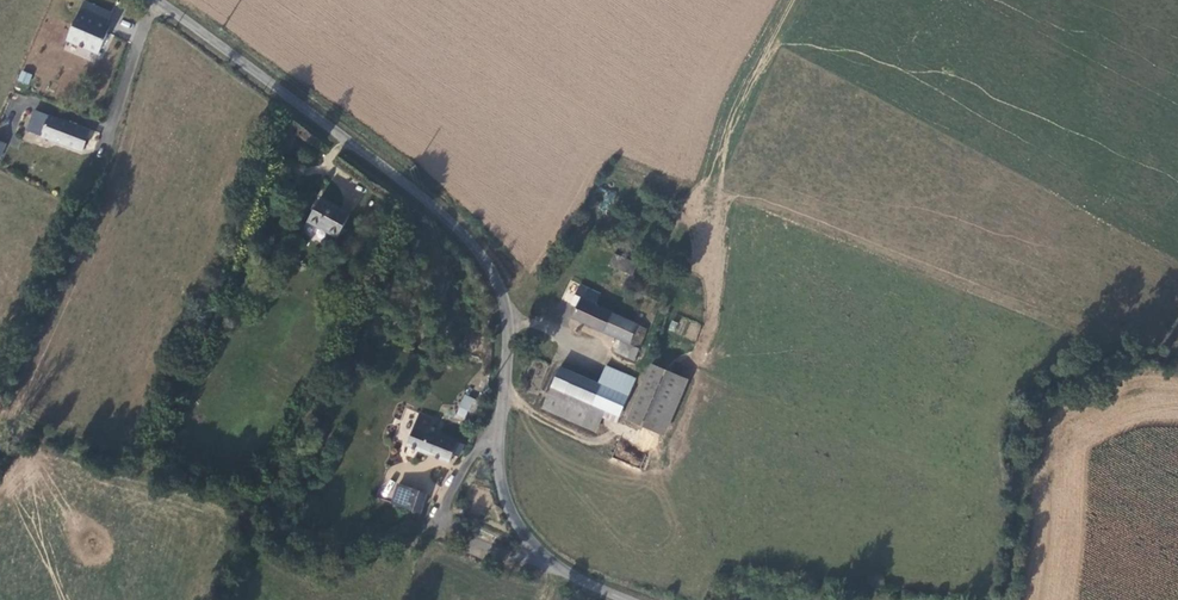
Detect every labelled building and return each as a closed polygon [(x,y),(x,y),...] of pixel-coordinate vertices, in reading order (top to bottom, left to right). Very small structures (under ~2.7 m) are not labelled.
[(114,24),(110,22),(114,12),(86,0),(85,0),(68,42),(101,56),(114,24)] [(33,75),(23,70),(18,80),(29,85),(33,75)] [(35,108),(27,130),(85,151),(93,129),(35,108)] [(0,162),(8,143),(0,139),(0,162)] [(351,213),(320,196),(305,224),(336,240),(351,213)] [(616,269),(631,271),(632,259),(617,258),(616,269)] [(568,317),(612,337),(634,349),(643,330),(577,298),(568,317)] [(630,363),(634,349),(612,337),(606,353),(630,363)] [(594,385),(623,396),(630,378),(601,367),(594,385)] [(647,368),(626,420),(656,430),(677,377),(647,368)] [(555,370),(547,389),(586,405),(594,385),(555,370)] [(623,396),(594,385),(586,405),(601,411),(616,417),(623,396)] [(601,411),(586,405),(547,389),(544,388),(535,411),(592,433),(601,411)] [(463,394),(455,416),(465,420),(469,410),(473,412),(478,400),(463,394)] [(437,416),(419,409),(405,447),(450,464),(453,455),(460,457),(465,444),(431,431),(437,416)] [(397,483),(390,505),(421,515),(428,493),(397,483)] [(477,518),(465,513),(462,519),(474,524),(477,518)]
